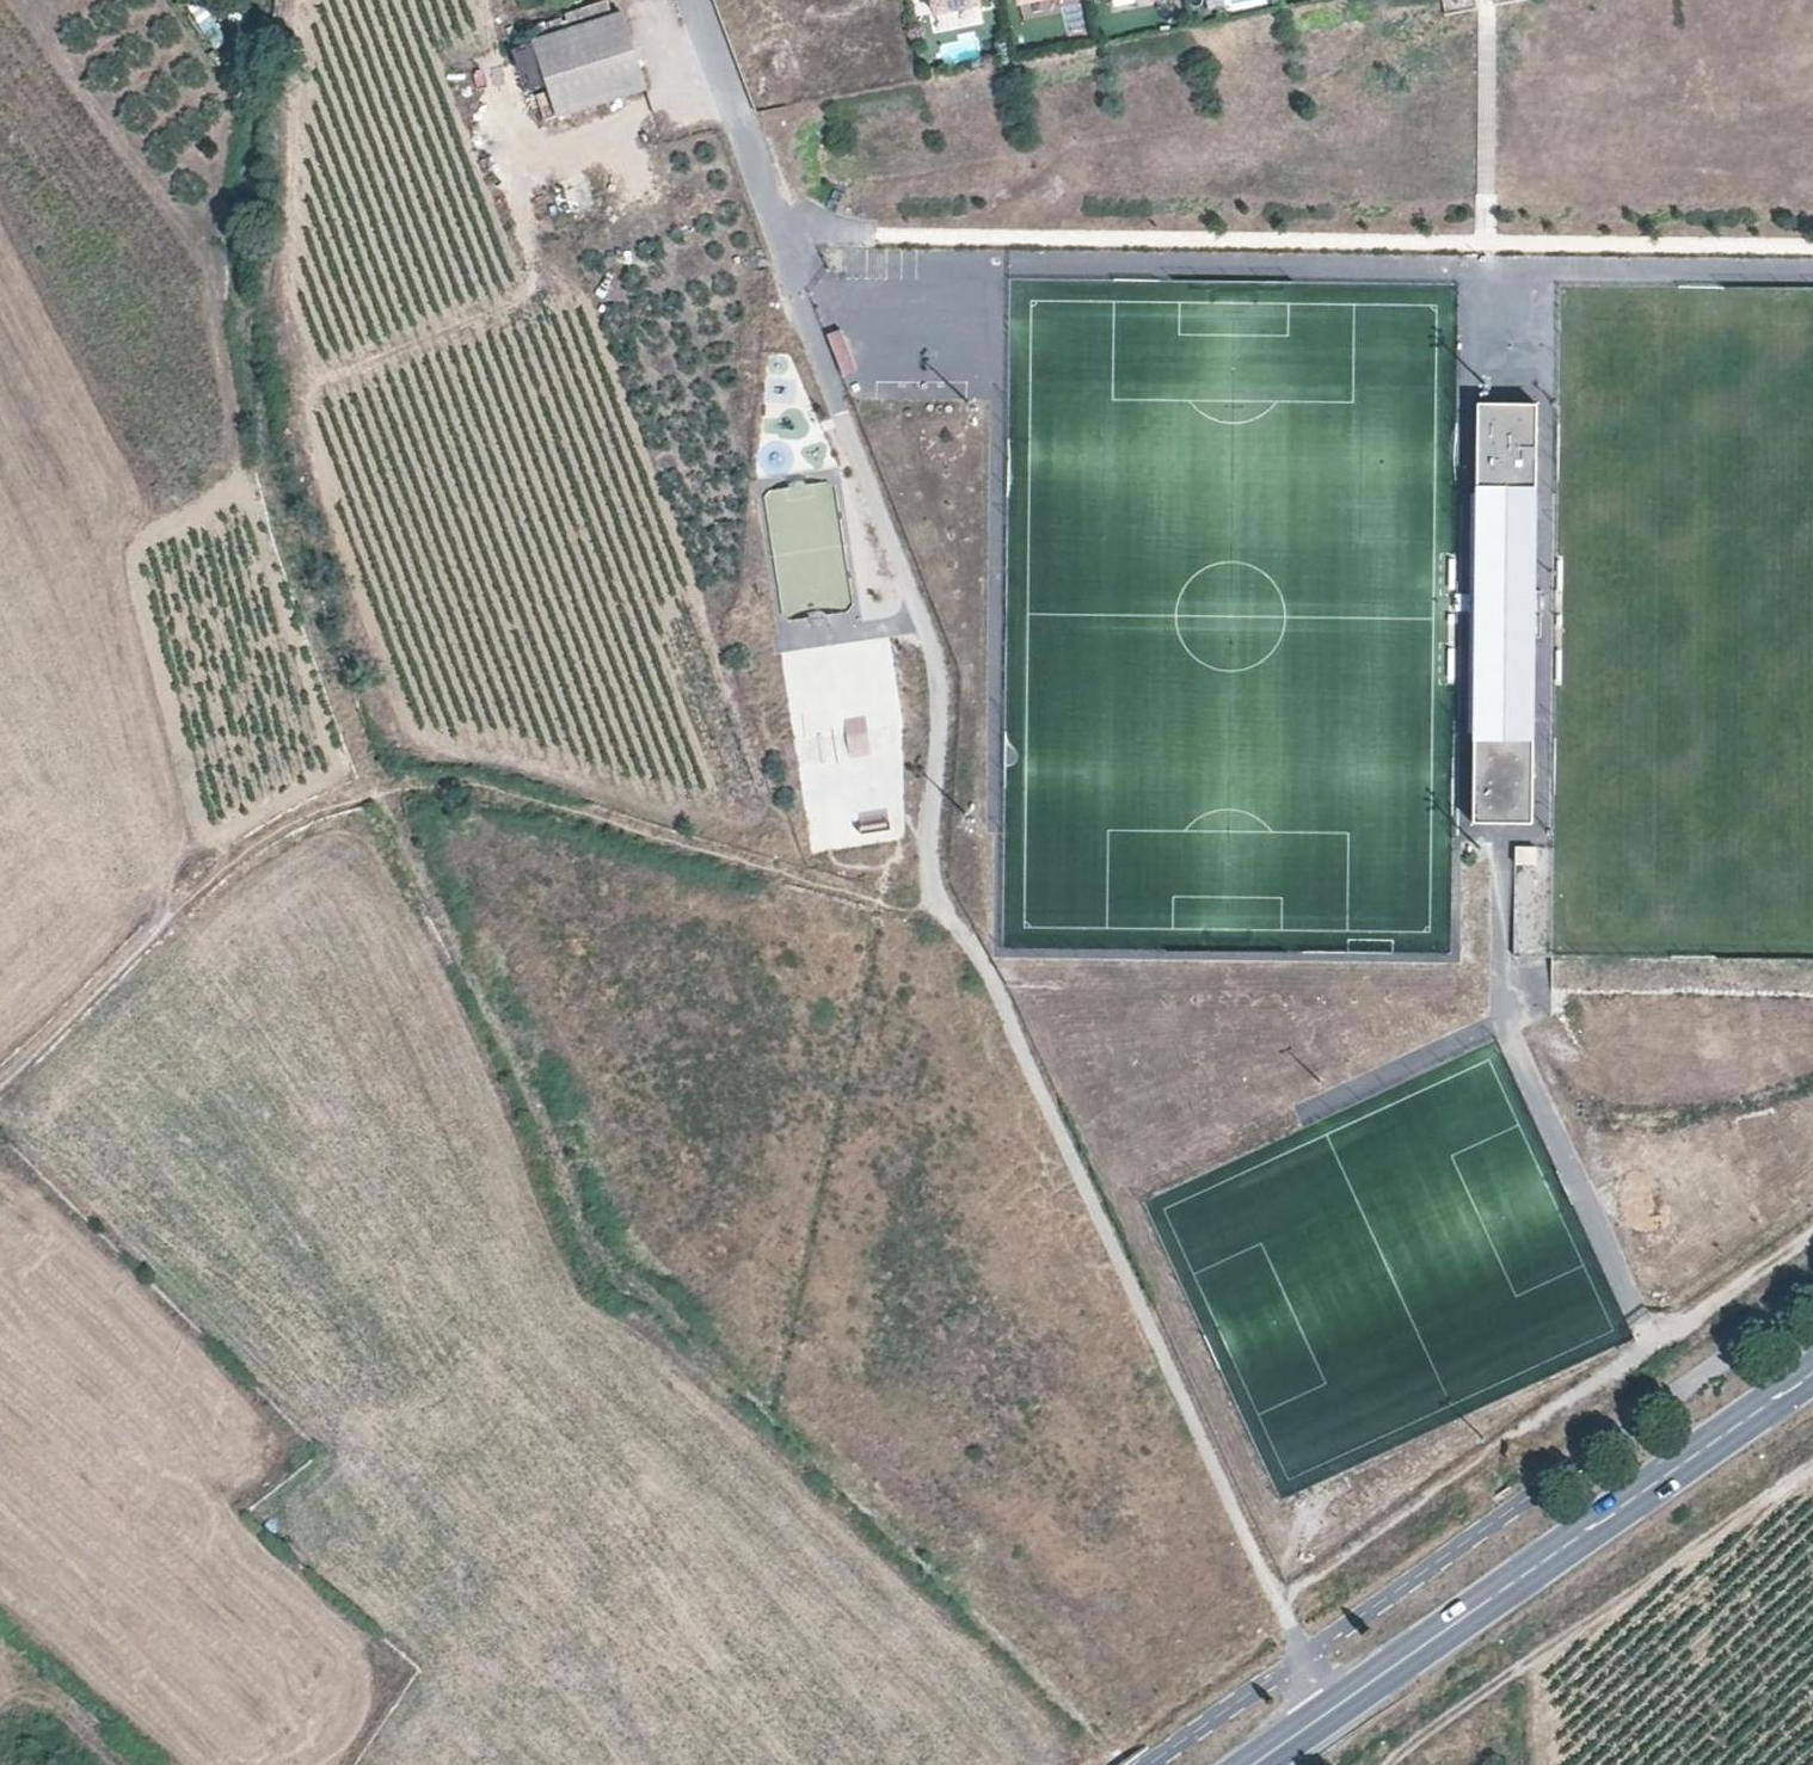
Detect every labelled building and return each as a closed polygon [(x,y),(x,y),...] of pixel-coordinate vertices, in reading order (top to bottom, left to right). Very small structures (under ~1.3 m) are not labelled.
[(607,0),(602,0),(564,12),(568,26),(612,12),(607,0)] [(935,12),(980,4),(979,0),(933,0),(935,12)] [(648,88),(623,10),(612,13),(569,27),(565,28),(532,38),(533,41),(536,51),(559,116),(648,88)] [(565,27),(561,16),(529,27),(532,37),(565,27)] [(536,51),(533,41),(521,44),(526,54),(536,51)] [(1526,821),(1534,404),(1475,403),(1467,820),(1526,821)] [(1534,846),(1514,845),(1513,862),(1534,863),(1534,846)]
